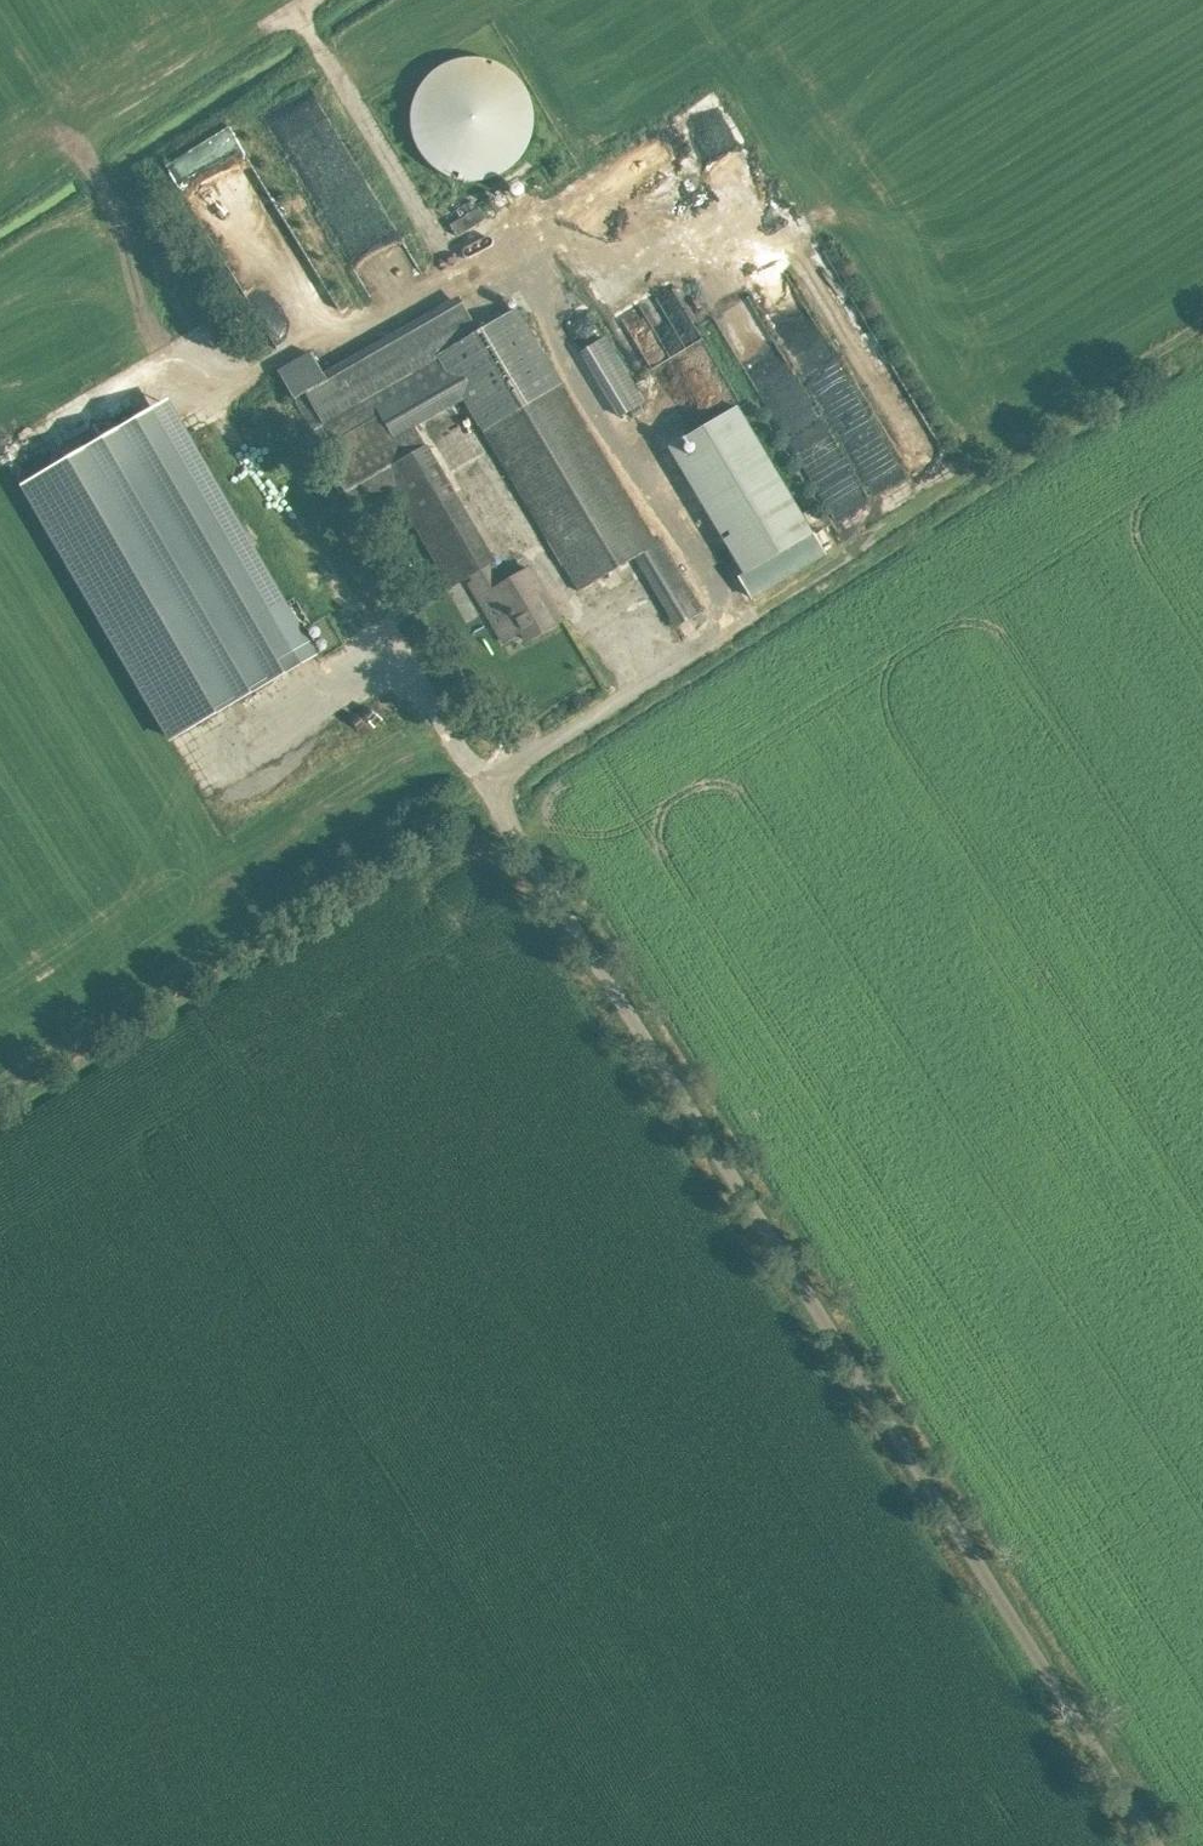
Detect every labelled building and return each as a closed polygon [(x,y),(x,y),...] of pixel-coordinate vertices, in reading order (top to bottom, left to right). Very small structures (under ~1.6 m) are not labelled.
[(523,86),(518,79),(509,71),(499,65),(486,60),(472,58),(460,59),(446,63),(436,69),(424,79),(414,96),(410,109),(410,123),(412,135),(417,147),(425,161),(436,169),(444,174),(456,179),(467,181),(478,181),(489,179),(498,174),(506,169),(514,163),(521,154),(527,145),(531,133),(532,118),(529,101),(523,86)] [(316,100),(269,118),(280,145),(327,128),(316,100)] [(226,108),(162,139),(177,169),(194,161),(195,164),(202,161),(195,148),(236,128),(226,108)] [(768,185),(714,219),(729,243),(783,209),(768,185)] [(460,236),(490,218),(482,205),(452,223),(460,236)] [(676,285),(653,296),(659,310),(650,314),(670,357),(703,341),(676,285)] [(395,490),(452,587),(472,575),(493,563),(413,427),(462,398),(481,432),(483,431),(578,591),(635,557),(676,626),(701,610),(660,541),(657,543),(516,307),(477,331),(456,296),(322,374),(292,392),(361,510),(395,490)] [(579,351),(620,417),(645,402),(603,336),(579,351)] [(308,351),(277,369),(290,393),(292,392),(322,374),(308,351)] [(144,414),(23,483),(172,739),(312,657),(171,414),(164,402),(144,414)] [(814,403),(780,420),(822,504),(856,487),(814,403)] [(739,570),(754,595),(823,553),(809,529),(739,570)] [(469,582),(504,641),(521,631),(527,640),(560,621),(528,566),(504,581),(493,563),(472,575),(474,579),(469,582)] [(458,669),(449,675),(457,687),(466,681),(458,669)]
